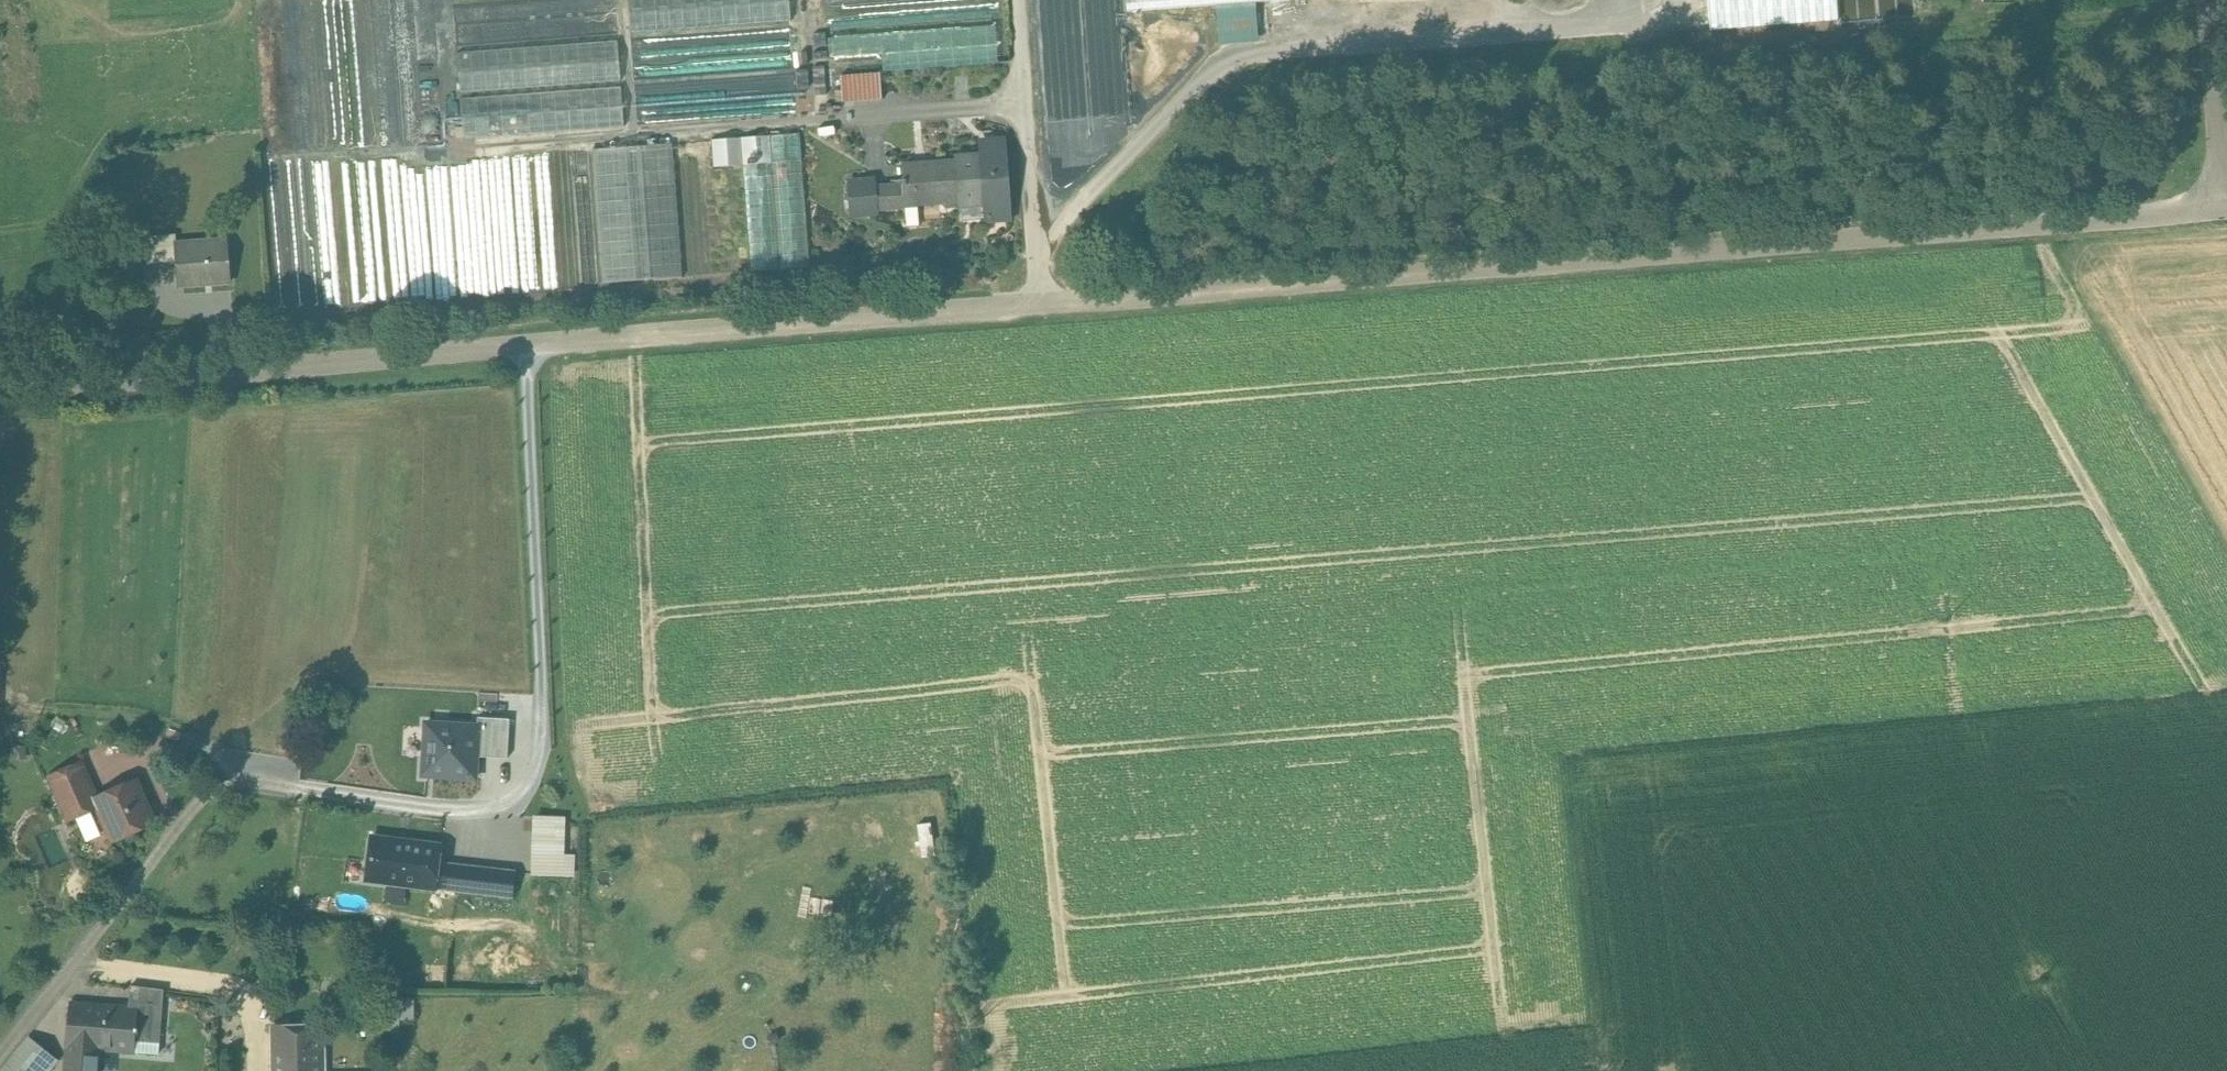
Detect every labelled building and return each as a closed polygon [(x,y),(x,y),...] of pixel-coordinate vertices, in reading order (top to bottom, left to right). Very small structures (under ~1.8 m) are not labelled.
[(632,32),(792,21),(790,0),(629,0),(632,32)] [(1139,10),(1301,0),(1138,0),(1139,10)] [(1711,30),(1839,20),(1837,0),(1709,0),(1711,30)] [(1255,30),(1256,23),(1255,16),(1251,10),(1245,6),(1238,5),(1231,6),(1225,10),(1221,16),(1220,23),(1221,30),(1225,36),(1231,40),(1238,41),(1245,40),(1251,36),(1255,30)] [(883,53),(884,69),(998,63),(996,26),(830,34),(831,55),(883,53)] [(825,43),(824,32),(812,33),(813,44),(825,43)] [(618,42),(458,53),(461,93),(621,81),(618,42)] [(882,99),(880,72),(840,75),(842,102),(882,99)] [(700,89),(703,118),(796,108),(793,79),(700,89)] [(621,87),(461,99),(464,138),(624,127),(621,87)] [(643,121),(664,120),(662,96),(641,97),(643,121)] [(810,267),(800,133),(711,139),(713,167),(744,165),(752,271),(810,267)] [(1018,219),(1013,133),(985,133),(985,156),(960,156),(963,206),(991,207),(993,220),(1018,219)] [(683,277),(672,143),(594,149),(605,284),(683,277)] [(960,156),(912,157),(913,205),(963,206),(960,156)] [(881,174),(855,176),(859,214),(885,214),(885,206),(913,205),(908,180),(882,182),(881,174)] [(175,236),(144,239),(146,266),(176,263),(174,247),(176,246),(175,236)] [(176,246),(174,247),(176,263),(178,287),(231,283),(228,242),(176,246)] [(481,728),(423,724),(418,780),(477,785),(481,728)] [(81,764),(51,777),(69,820),(95,809),(90,797),(95,795),(81,764)] [(135,782),(100,797),(106,812),(103,814),(115,840),(138,830),(135,824),(150,817),(135,782)] [(562,818),(536,817),(534,874),(561,875),(562,818)] [(484,868),(439,863),(441,845),(390,839),(392,821),(375,819),(367,881),(436,889),(436,888),(481,894),(484,868)] [(516,872),(484,868),(481,894),(513,897),(516,872)] [(164,990),(133,986),(131,1002),(163,1004),(164,990)] [(397,1017),(416,1016),(415,997),(396,998),(397,1017)] [(72,1004),(68,1047),(66,1070),(99,1070),(100,1049),(159,1054),(163,1004),(131,1002),(131,1008),(72,1004)] [(274,1027),(275,1070),(323,1070),(323,1026),(274,1027)] [(29,1037),(15,1055),(35,1070),(50,1070),(58,1061),(29,1037)] [(15,1055),(2,1070),(35,1070),(15,1055)]
